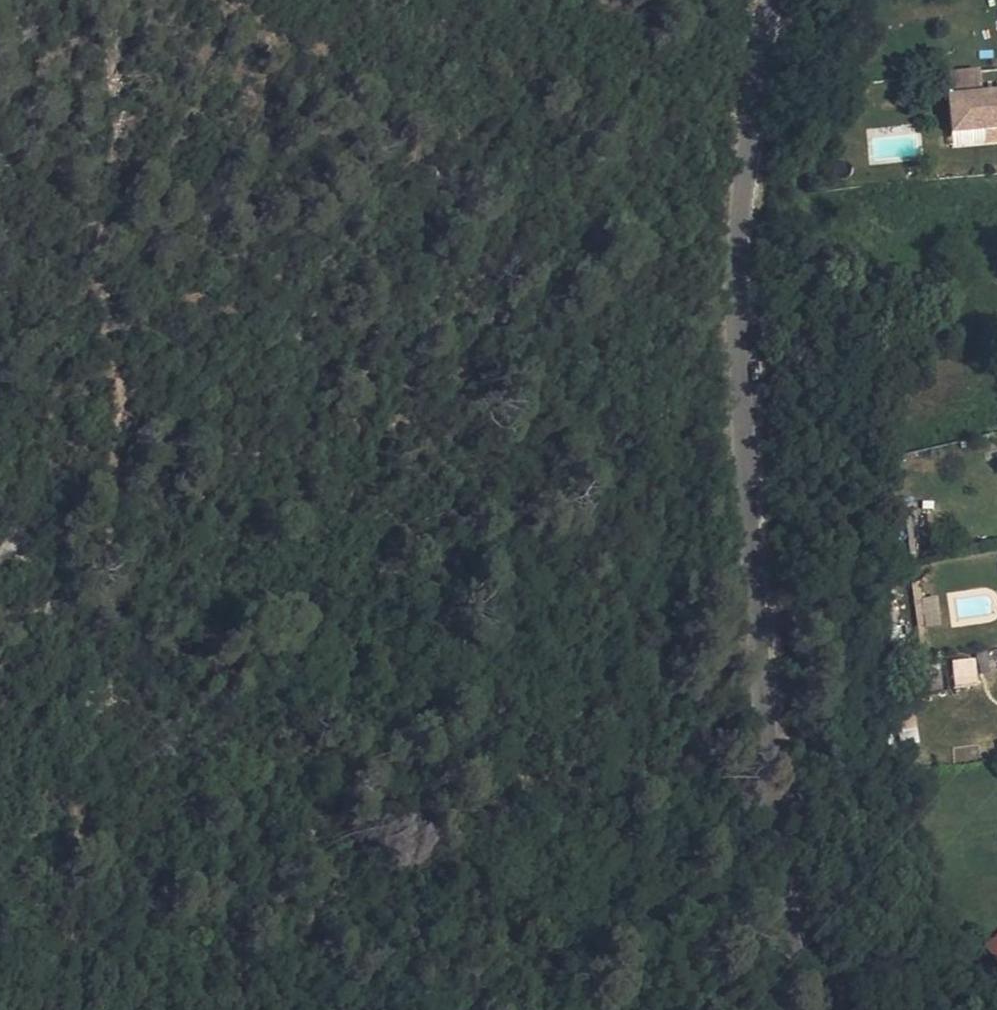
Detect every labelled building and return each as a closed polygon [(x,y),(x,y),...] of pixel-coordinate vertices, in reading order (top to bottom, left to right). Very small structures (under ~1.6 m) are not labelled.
[(996,124),(996,89),(986,90),(984,66),(950,69),(952,95),(974,92),(976,105),(967,107),(969,127),(989,125),(996,124)] [(952,95),(956,129),(969,127),(967,107),(976,105),(974,92),(952,95)] [(989,125),(990,141),(996,141),(996,124),(989,125)] [(925,625),(939,625),(939,608),(924,608),(925,625)] [(951,659),(954,686),(977,684),(974,657),(951,659)] [(996,961),(996,934),(984,945),(996,961)]
